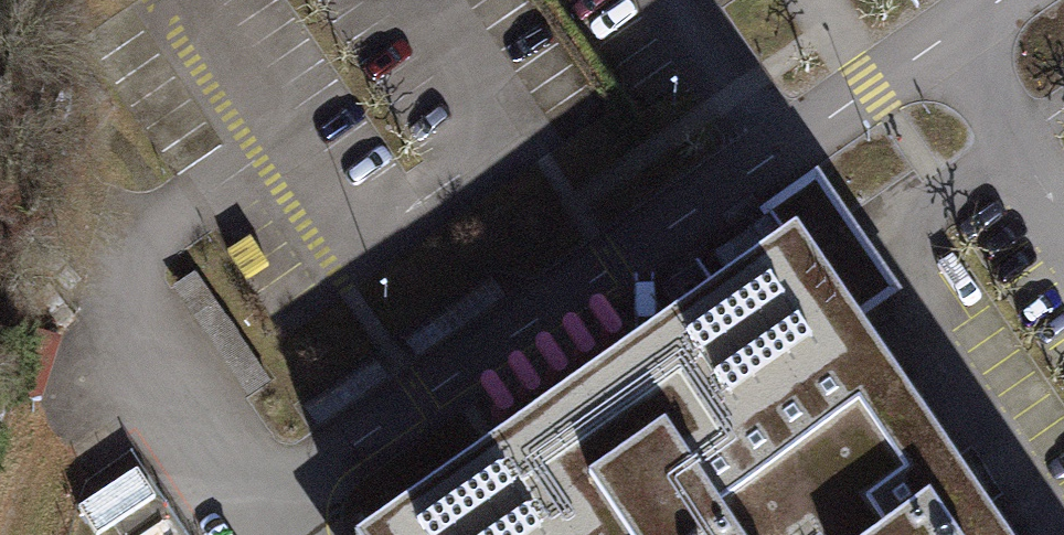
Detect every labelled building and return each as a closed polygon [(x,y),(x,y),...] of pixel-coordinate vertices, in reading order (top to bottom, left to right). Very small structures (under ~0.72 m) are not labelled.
[(787,269),(410,534),(971,534),(787,269)]
